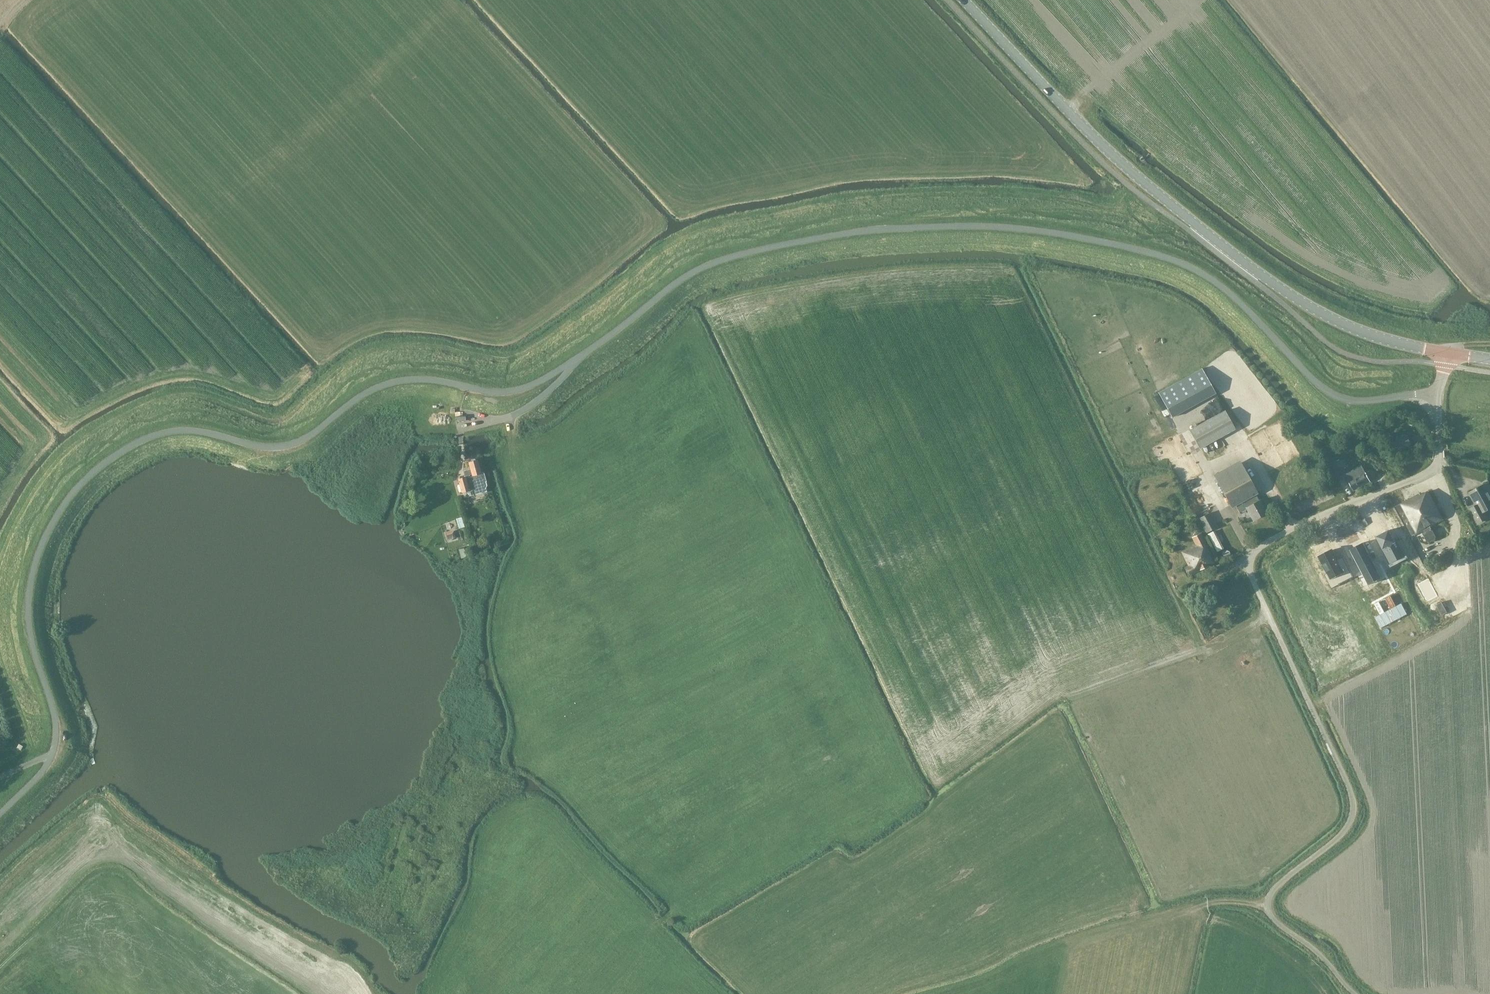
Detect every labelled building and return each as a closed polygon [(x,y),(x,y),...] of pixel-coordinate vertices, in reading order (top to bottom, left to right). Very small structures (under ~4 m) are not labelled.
[(1202,369),(1197,371),(1158,393),(1171,417),(1215,393),(1202,369)] [(1198,449),(1234,429),(1224,411),(1188,430),(1198,449)] [(1409,440),(1409,438),(1408,435),(1395,440),(1399,449),(1411,444),(1409,440)] [(466,477),(458,479),(462,492),(464,497),(474,495),(472,490),(474,489),(475,495),(487,491),(486,487),(487,485),(483,472),(481,473),(478,460),(469,462),(471,469),(464,471),(466,477)] [(1342,479),(1332,461),(1325,465),(1335,483),(1342,479)] [(1370,482),(1365,473),(1361,465),(1342,475),(1348,487),(1351,486),(1354,490),(1370,482)] [(1255,494),(1242,466),(1216,480),(1231,507),(1235,505),(1239,512),(1246,507),(1253,520),(1265,513),(1255,494)] [(1469,509),(1477,524),(1487,518),(1484,512),(1489,509),(1489,493),(1485,484),(1468,493),(1475,505),(1469,509)] [(1411,537),(1423,530),(1430,527),(1443,519),(1428,491),(1420,494),(1419,493),(1394,507),(1411,537)] [(1210,512),(1198,519),(1205,533),(1218,527),(1210,512)] [(1426,542),(1434,537),(1429,529),(1421,534),(1426,542)] [(1389,531),(1377,537),(1391,564),(1405,556),(1398,542),(1396,543),(1389,531)] [(1191,537),(1195,544),(1181,551),(1188,566),(1184,567),(1187,575),(1215,562),(1200,533),(1191,537)] [(1363,544),(1350,552),(1366,582),(1379,575),(1363,544)] [(1331,550),(1318,557),(1327,573),(1330,579),(1334,576),(1338,584),(1353,577),(1343,557),(1337,560),(1335,557),(1331,550)] [(1398,598),(1373,611),(1379,622),(1404,608),(1398,598)] [(1369,613),(1367,605),(1361,606),(1363,615),(1369,613)] [(1391,643),(1389,638),(1384,640),(1379,628),(1373,630),(1380,648),(1391,643)] [(88,972),(76,978),(83,990),(94,983),(88,972)]
